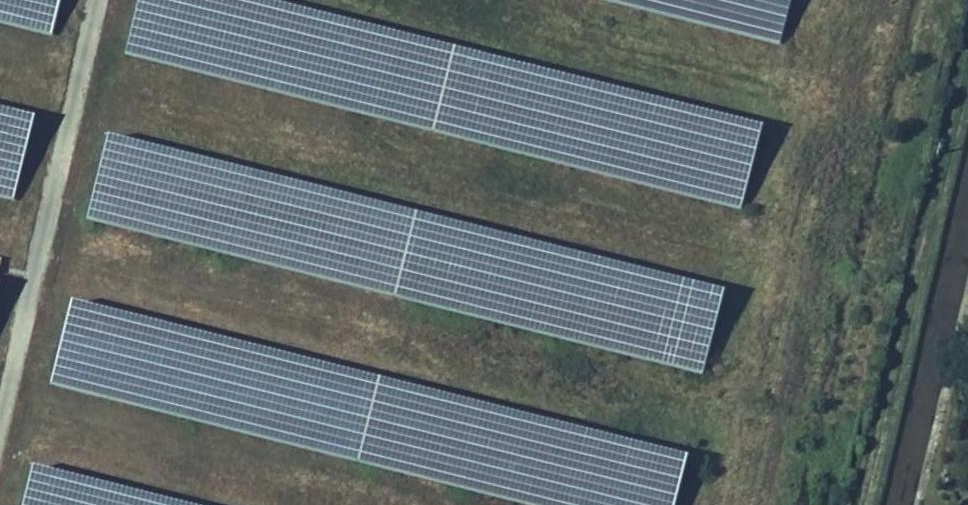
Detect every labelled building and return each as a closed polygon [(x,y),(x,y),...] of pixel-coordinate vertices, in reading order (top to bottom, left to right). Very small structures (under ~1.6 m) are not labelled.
[(54,29),(61,0),(0,0),(0,15),(54,29)] [(126,47),(742,203),(760,132),(236,0),(137,0),(126,47)] [(781,38),(791,0),(631,0),(781,38)] [(15,193),(33,123),(0,115),(0,190),(15,193)] [(105,141),(87,212),(704,367),(722,297),(105,141)] [(51,377),(558,504),(674,504),(685,462),(68,307),(51,377)] [(22,504),(163,504),(30,471),(22,504)]
